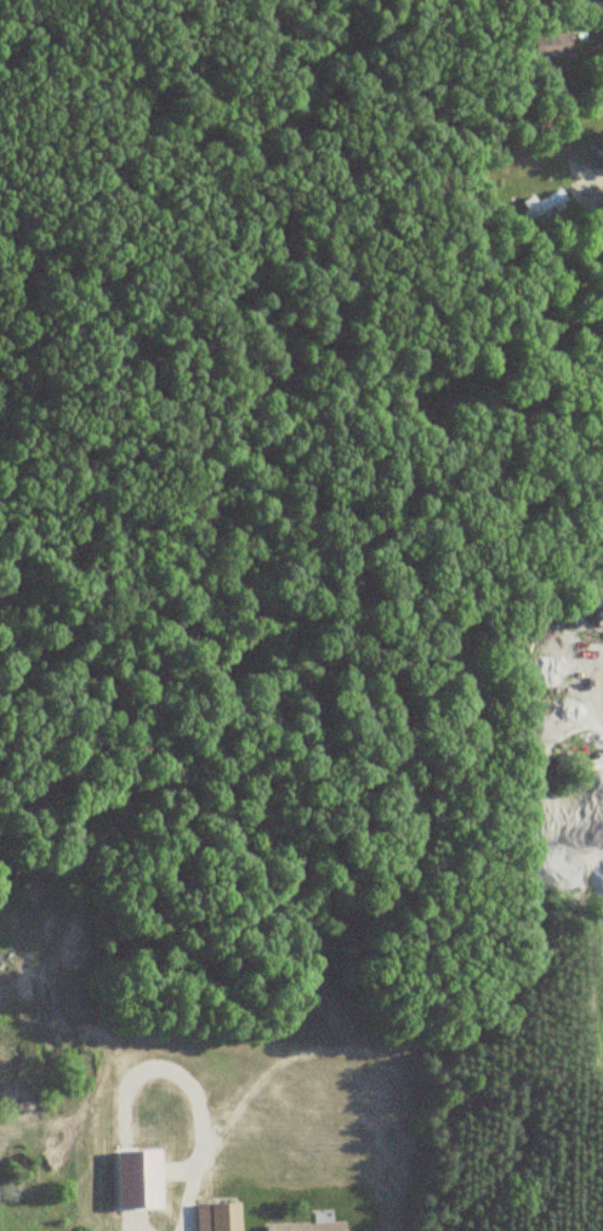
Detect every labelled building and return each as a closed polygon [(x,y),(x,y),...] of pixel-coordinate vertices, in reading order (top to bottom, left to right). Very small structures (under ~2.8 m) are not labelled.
[(531,675),(565,675),(565,665),(531,665),(531,675)] [(238,1205),(195,1205),(195,1230),(238,1230),(238,1205)]
